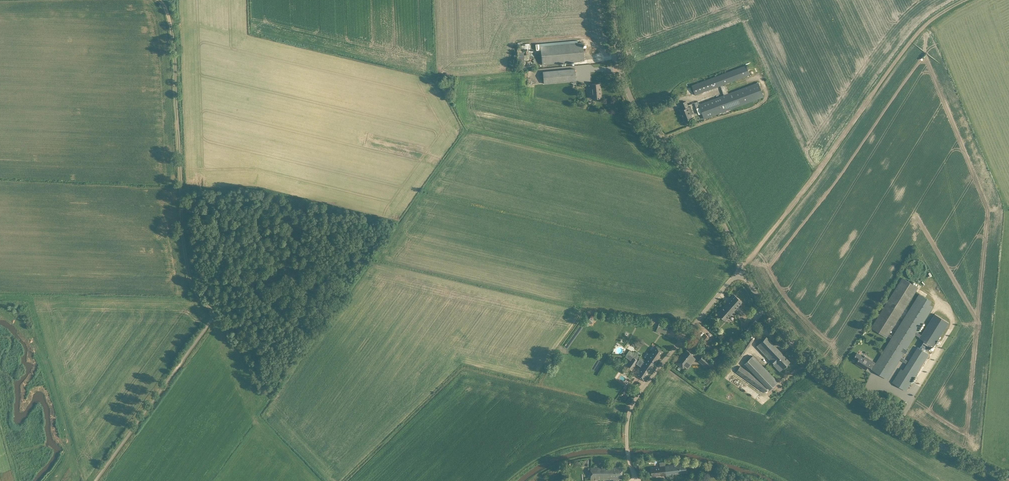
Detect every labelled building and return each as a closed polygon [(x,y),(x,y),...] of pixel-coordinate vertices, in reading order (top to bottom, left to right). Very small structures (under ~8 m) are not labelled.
[(582,42),(578,43),(540,46),(542,64),(579,61),(584,61),(582,42)] [(746,65),(694,84),(694,83),(691,84),(693,89),(695,95),(720,86),(724,95),(699,104),(700,107),(704,119),(764,97),(758,83),(728,94),(725,85),(723,85),(749,75),(746,65)] [(543,71),(544,83),(576,81),(575,69),(543,71)] [(600,83),(595,84),(588,84),(589,90),(592,89),(593,99),(601,98),(600,83)] [(691,106),(687,108),(685,102),(680,103),(683,109),(680,110),(684,121),(691,118),(690,115),(693,114),(691,106)] [(906,390),(909,386),(927,357),(929,354),(931,350),(920,343),(909,361),(901,357),(915,335),(919,338),(933,346),(948,322),(934,313),(921,334),(917,332),(926,318),(933,307),(917,297),(910,309),(893,336),(889,334),(918,287),(903,277),(871,327),(887,337),(888,336),(892,338),(876,363),(872,360),(865,356),(864,357),(861,356),(857,353),(854,358),(858,360),(856,363),(866,369),(868,366),(872,368),(872,369),(888,379),(900,359),(907,364),(903,370),(901,369),(893,382),(906,390)] [(734,295),(726,304),(733,311),(742,302),(734,295)] [(733,311),(726,304),(717,314),(725,321),(733,311)] [(750,321),(744,327),(748,331),(754,325),(750,321)] [(657,330),(665,333),(668,326),(659,323),(657,330)] [(707,336),(700,344),(702,346),(709,337),(707,336)] [(749,336),(741,347),(733,359),(738,363),(746,351),(754,339),(749,336)] [(766,337),(762,340),(756,346),(774,364),(776,362),(783,369),(790,362),(766,337)] [(646,353),(645,356),(645,357),(647,359),(646,361),(650,364),(651,363),(654,365),(663,352),(659,349),(655,346),(650,355),(648,353),(646,353)] [(676,363),(683,368),(689,360),(692,362),(695,358),(692,356),(692,355),(687,350),(682,357),(681,356),(676,363)] [(633,351),(631,355),(631,356),(632,356),(632,357),(637,360),(639,358),(641,355),(636,351),(635,352),(633,351)] [(714,364),(721,369),(728,359),(720,354),(714,364)] [(626,355),(625,356),(632,362),(635,363),(636,362),(642,366),(636,374),(640,377),(643,379),(644,380),(654,365),(651,363),(650,364),(646,361),(642,359),(639,358),(637,360),(632,357),(632,356),(631,356),(631,355),(630,355),(626,355)] [(784,388),(753,355),(730,377),(761,409),(771,399),(770,397),(776,394),(776,395),(784,388)] [(714,364),(707,358),(702,364),(710,370),(714,364)] [(655,467),(650,468),(651,476),(661,475),(661,476),(666,475),(665,466),(665,462),(659,462),(660,467),(655,467)] [(671,465),(665,466),(666,475),(673,474),(686,472),(685,467),(685,463),(671,465)] [(590,479),(622,479),(622,467),(590,467),(590,479)]
